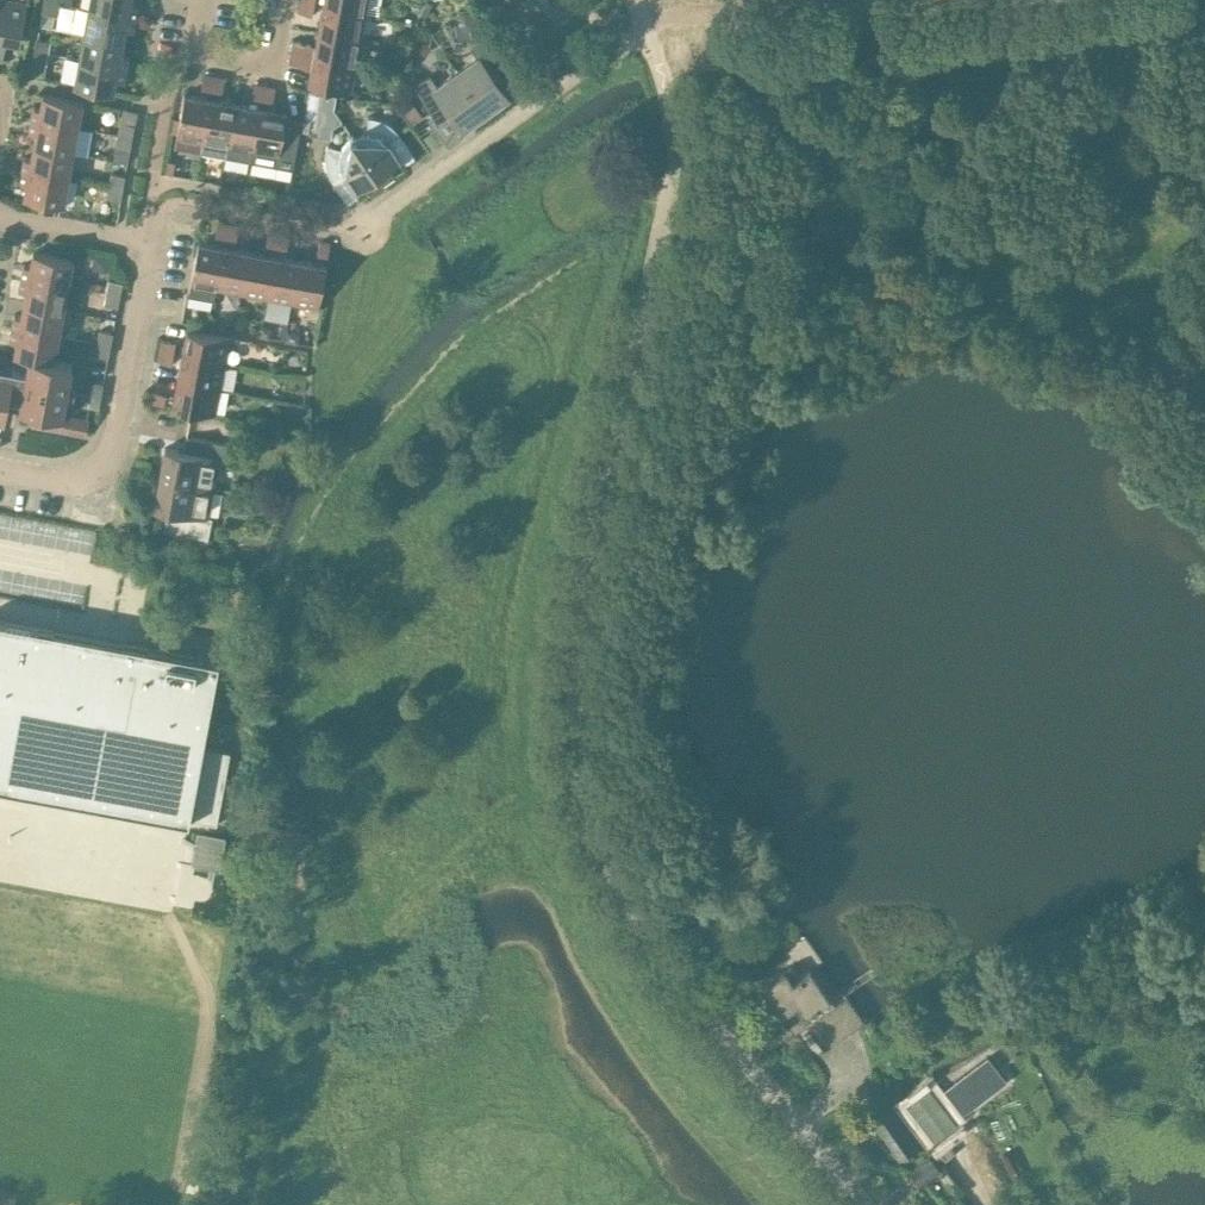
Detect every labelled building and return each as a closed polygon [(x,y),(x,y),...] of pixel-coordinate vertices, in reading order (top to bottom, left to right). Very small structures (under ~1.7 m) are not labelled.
[(20,0),(1,0),(0,8),(0,59),(3,60),(7,39),(21,42),(29,2),(20,0)] [(57,2),(47,0),(44,0),(42,12),(55,14),(57,2)] [(131,0),(89,0),(88,8),(135,16),(138,3),(131,2),(131,0)] [(323,5),(365,13),(367,0),(323,0),(323,5)] [(312,14),(314,3),(301,1),(299,12),(312,14)] [(360,38),(365,13),(323,5),(318,30),(360,38)] [(133,29),(135,16),(88,8),(83,33),(123,40),(126,28),(133,29)] [(356,63),(360,38),(318,30),(315,45),(293,41),(291,51),(356,63)] [(121,53),(123,40),(83,33),(78,58),(126,67),(128,54),(121,53)] [(481,53),(457,70),(485,109),(506,94),(498,82),(515,69),(484,35),(484,33),(472,43),(481,53)] [(51,40),(37,37),(35,50),(49,52),(51,40)] [(46,64),(49,52),(35,50),(32,62),(46,64)] [(351,90),(356,63),(291,51),(289,63),(311,67),(308,82),(351,90)] [(123,80),(126,67),(78,58),(73,84),(114,92),(116,78),(123,80)] [(485,109),(457,70),(436,86),(430,75),(413,84),(414,85),(438,125),(455,113),(463,124),(485,109)] [(212,89),(215,76),(203,74),(201,87),(212,89)] [(225,78),(215,76),(212,89),(222,91),(225,78)] [(263,99),(265,85),(254,83),(252,97),(263,99)] [(275,87),(265,85),(263,99),(273,101),(275,87)] [(203,140),(211,97),(184,92),(176,135),(203,140)] [(336,95),(322,92),(319,105),(334,108),(336,95)] [(78,126),(82,100),(43,93),(40,106),(34,105),(31,118),(78,126)] [(228,144),(236,102),(211,97),(203,140),(228,144)] [(253,149),(261,106),(236,102),(228,144),(253,149)] [(342,120),(334,108),(319,105),(314,134),(331,137),(333,126),(342,120)] [(287,111),(261,106),(253,149),(279,153),(287,111)] [(387,141),(399,133),(397,130),(394,128),(392,125),(389,123),(385,121),(382,119),(379,118),(375,117),(372,116),(368,116),(367,130),(364,130),(361,130),(358,131),(356,132),(353,133),(351,134),(382,180),(394,172),(390,165),(399,159),(387,141)] [(73,152),(78,126),(31,118),(29,130),(36,132),(33,144),(73,152)] [(132,136),(133,129),(134,124),(120,122),(118,134),(132,136)] [(130,149),(132,136),(118,134),(116,146),(130,149)] [(382,180),(351,134),(349,136),(346,138),(345,140),(343,143),(342,145),(341,148),(327,144),(326,148),(325,151),(325,155),(325,159),(325,162),(326,166),(327,169),(329,173),(330,176),(332,179),(344,171),(356,189),(365,183),(370,189),(382,180)] [(68,177),(73,152),(33,144),(31,157),(24,156),(22,168),(68,177)] [(64,203),(68,177),(22,168),(19,181),(26,182),(24,195),(64,203)] [(122,187),(124,179),(125,175),(111,172),(109,184),(122,187)] [(120,199),(122,187),(109,184),(107,196),(120,199)] [(226,237),(229,224),(217,222),(215,235),(226,237)] [(239,226),(229,224),(226,237),(236,239),(239,226)] [(277,247),(279,233),(268,231),(266,245),(277,247)] [(289,235),(279,233),(277,247),(287,249),(289,235)] [(217,288),(224,245),(198,240),(190,283),(217,288)] [(330,242),(319,240),(317,254),(327,256),(330,242)] [(242,292),(250,250),(224,245),(217,288),(242,292)] [(73,258),(33,250),(30,264),(23,263),(21,275),(68,284),(73,258)] [(267,297),(275,255),(250,250),(242,292),(267,297)] [(293,302),(301,260),(275,255),(267,297),(293,302)] [(327,264),(301,260),(293,302),(319,307),(327,264)] [(64,309),(68,284),(21,275),(19,288),(26,290),(23,302),(64,309)] [(120,293),(122,281),(108,279),(106,291),(120,293)] [(118,306),(120,293),(106,291),(104,303),(118,306)] [(59,335),(64,309),(23,302),(21,314),(14,313),(12,326),(59,335)] [(54,360),(54,359),(59,335),(12,326),(9,339),(16,340),(14,353),(29,356),(29,354),(54,360)] [(225,362),(230,336),(187,328),(182,354),(225,362)] [(111,344),(112,337),(113,332),(99,329),(97,341),(111,344)] [(178,342),(162,339),(160,350),(176,353),(178,342)] [(108,356),(111,344),(97,341),(94,354),(108,356)] [(173,364),(176,353),(160,350),(158,361),(173,364)] [(54,359),(54,360),(29,354),(29,356),(27,367),(12,364),(11,371),(0,369),(0,415),(5,416),(8,404),(34,409),(32,424),(86,434),(89,419),(63,414),(72,362),(54,359)] [(220,387),(225,362),(182,354),(177,379),(220,387)] [(220,387),(177,379),(172,405),(215,413),(220,387)] [(101,395),(102,388),(103,382),(92,380),(90,393),(101,395)] [(166,393),(153,390),(150,401),(164,404),(166,393)] [(99,407),(101,395),(90,393),(88,405),(99,407)] [(165,446),(159,476),(213,486),(218,458),(223,458),(225,443),(186,436),(183,450),(165,446)] [(207,515),(213,486),(159,476),(154,506),(167,509),(163,529),(208,538),(212,516),(207,515)] [(220,658),(141,643),(125,640),(0,617),(0,784),(190,820),(190,817),(217,822),(231,749),(204,744),(220,658)] [(824,1049),(858,1025),(864,1020),(846,994),(834,1002),(810,968),(793,979),(785,968),(762,985),(782,1013),(793,1005),(824,1049)] [(1005,1079),(988,1057),(946,1089),(963,1111),(1005,1079)] [(958,1124),(929,1087),(907,1104),(935,1141),(958,1124)] [(919,1145),(892,1106),(872,1119),(899,1159),(919,1145)] [(940,1168),(930,1156),(910,1172),(920,1184),(940,1168)]
